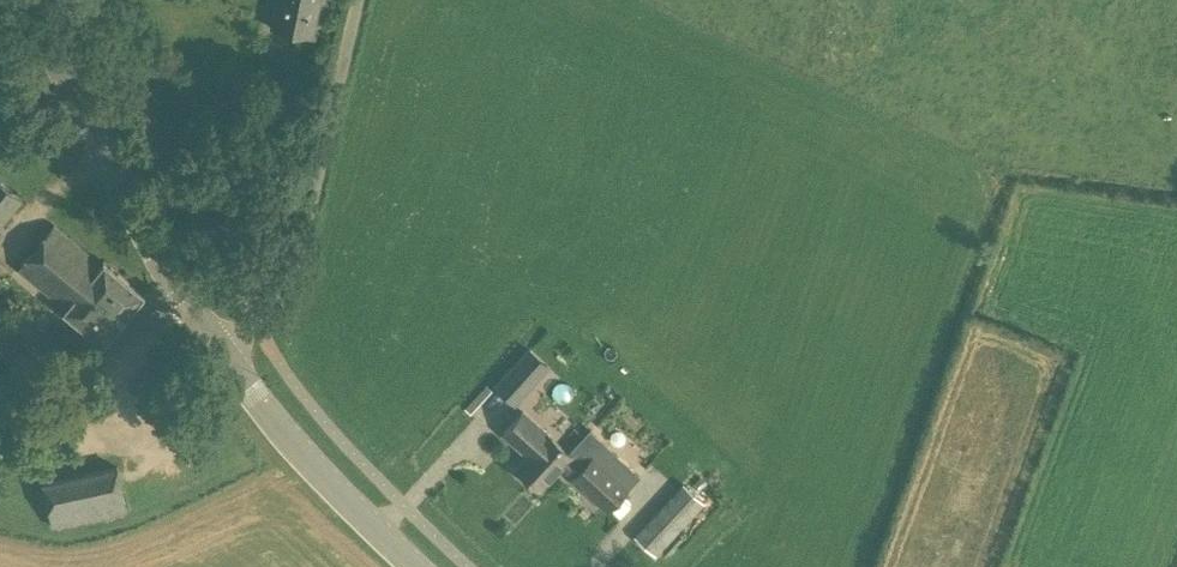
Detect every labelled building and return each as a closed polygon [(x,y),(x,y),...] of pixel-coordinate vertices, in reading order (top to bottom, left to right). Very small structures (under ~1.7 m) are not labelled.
[(320,0),(275,0),(269,25),(313,34),(320,0)] [(0,182),(0,228),(22,199),(0,182)] [(98,265),(51,225),(15,269),(63,308),(61,310),(102,344),(142,295),(101,261),(98,265)] [(537,379),(516,361),(493,388),(513,406),(537,379)] [(583,469),(570,457),(571,456),(522,411),(503,431),(528,455),(516,468),(538,488),(560,464),(572,476),(571,477),(606,509),(628,485),(596,455),(583,469)] [(52,525),(125,509),(116,467),(43,483),(52,525)] [(655,555),(704,503),(682,482),(634,535),(655,555)]
